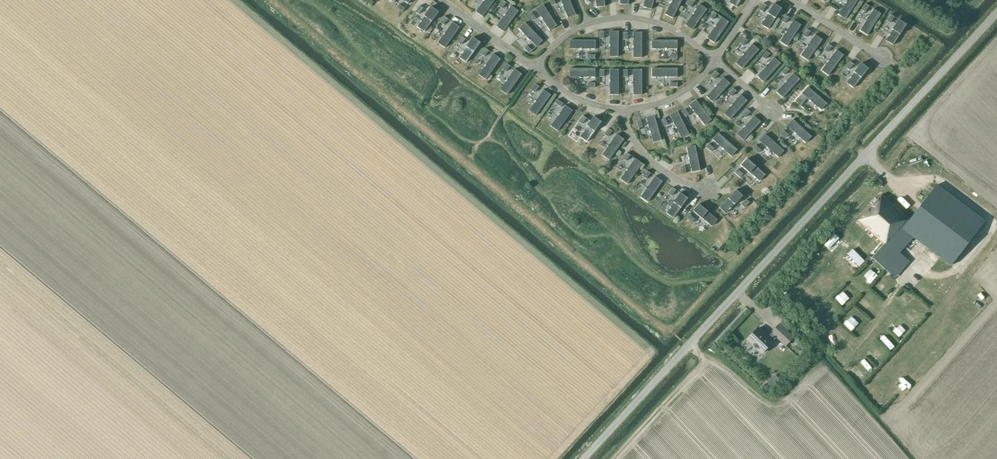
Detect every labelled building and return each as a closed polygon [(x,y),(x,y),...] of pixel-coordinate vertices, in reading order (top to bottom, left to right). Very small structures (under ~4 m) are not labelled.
[(495,0),(483,0),(484,1),(480,5),(479,6),(479,7),(476,11),(483,16),(495,0)] [(569,0),(559,0),(562,6),(563,6),(565,11),(564,11),(565,13),(568,18),(576,15),(569,0)] [(654,0),(644,0),(644,1),(645,1),(643,6),(652,8),(654,0)] [(665,14),(673,18),(682,0),(672,0),(672,1),(672,0),(671,2),(665,14)] [(858,0),(847,0),(845,2),(846,3),(843,7),(842,7),(841,9),(842,9),(839,14),(846,18),(858,0)] [(693,29),(707,9),(699,3),(693,13),(690,18),(689,17),(688,19),(689,19),(686,24),(693,29)] [(768,29),(782,8),(774,3),(767,13),(768,13),(765,18),(764,18),(763,19),(764,20),(761,24),(768,29)] [(504,31),(519,11),(511,5),(504,15),(505,15),(502,20),(501,19),(500,21),(501,21),(497,26),(504,31)] [(557,26),(543,5),(536,10),(542,20),(542,19),(545,24),(546,26),(549,30),(557,26)] [(424,32),(439,12),(431,6),(424,16),(425,16),(422,21),(421,20),(420,22),(417,27),(424,32)] [(868,35),(881,14),(873,9),(867,19),(868,19),(865,24),(864,23),(863,25),(864,25),(861,30),(868,35)] [(715,42),(729,22),(721,17),(714,26),(715,27),(712,31),(711,31),(710,32),(711,33),(708,37),(715,42)] [(893,45),(906,24),(898,19),(892,29),(893,29),(890,34),(889,34),(888,35),(889,36),(886,40),(893,45)] [(787,45),(801,25),(793,20),(787,29),(787,30),(784,34),(782,36),(783,36),(780,41),(787,45)] [(446,47),(460,27),(452,22),(445,31),(446,32),(443,36),(442,36),(441,37),(442,38),(438,42),(446,47)] [(543,40),(525,23),(519,29),(527,38),(527,37),(531,41),(531,42),(532,43),(536,47),(543,40)] [(610,57),(618,57),(618,31),(610,31),(610,44),(609,44),(609,46),(610,46),(610,57)] [(633,58),(642,58),(642,40),(642,32),(633,32),(633,37),(633,45),(633,47),(633,52),(633,58)] [(807,59),(822,40),(814,34),(807,43),(808,44),(804,48),(804,47),(802,49),(803,50),(800,54),(807,59)] [(466,62),(481,42),(473,37),(466,46),(467,47),(464,51),(463,51),(462,52),(462,53),(459,57),(466,62)] [(595,49),(595,40),(570,40),(570,49),(580,49),(582,49),(595,49)] [(677,49),(677,40),(652,40),(652,49),(665,49),(667,49),(677,49)] [(743,68),(759,50),(751,44),(744,53),(741,57),(740,57),(739,58),(740,59),(736,63),(743,68)] [(828,75),(843,55),(836,50),(829,59),(826,64),(825,63),(824,65),(825,65),(821,69),(828,75)] [(486,79),(500,59),(493,54),(486,63),(487,64),(484,68),(483,68),(482,69),(482,70),(479,74),(486,79)] [(764,81),(780,63),(774,57),(766,66),(762,70),(762,69),(760,71),(761,71),(757,75),(764,81)] [(853,88),(868,69),(861,63),(854,72),(851,77),(850,76),(849,78),(850,78),(846,82),(853,88)] [(595,77),(595,68),(570,68),(570,77),(580,77),(580,78),(582,78),(582,77),(595,77)] [(677,77),(677,68),(652,68),(652,77),(665,77),(665,78),(667,78),(667,77),(677,77)] [(507,94),(521,74),(514,69),(507,78),(508,79),(505,83),(504,83),(503,84),(503,85),(500,89),(507,94)] [(610,95),(618,95),(618,69),(610,69),(610,80),(609,80),(609,82),(610,82),(610,95)] [(633,95),(642,95),(642,69),(633,70),(633,80),(633,82),(633,95)] [(783,97),(800,79),(793,73),(785,81),(785,82),(782,86),(781,85),(780,87),(776,91),(783,97)] [(715,87),(707,97),(713,102),(730,83),(723,78),(717,85),(716,85),(715,86),(715,87)] [(826,103),(808,87),(802,94),(810,102),(811,101),(815,105),(814,105),(816,107),(816,106),(820,110),(826,103)] [(537,115),(551,95),(543,89),(536,99),(537,99),(534,104),(533,103),(532,105),(533,105),(529,110),(537,115)] [(730,106),(724,114),(730,119),(747,101),(741,95),(732,104),(731,104),(730,106)] [(696,100),(689,105),(697,115),(697,116),(698,117),(705,125),(711,120),(696,100)] [(558,130),(572,110),(564,105),(558,114),(558,115),(555,119),(554,119),(553,120),(554,121),(551,125),(558,130)] [(678,111),(670,115),(676,127),(675,127),(676,129),(677,129),(681,138),(689,134),(678,111)] [(744,140),(760,122),(754,115),(746,124),(742,128),(740,129),(741,130),(737,134),(744,140)] [(587,142),(601,122),(594,116),(587,126),(584,131),(584,130),(582,132),(583,132),(580,137),(587,142)] [(661,139),(654,116),(645,118),(649,129),(651,134),(650,135),(650,137),(651,136),(653,142),(661,139)] [(811,136),(793,119),(787,126),(795,134),(796,133),(800,137),(799,138),(800,139),(801,139),(805,142),(811,136)] [(737,149),(719,133),(713,140),(721,148),(722,147),(726,151),(725,151),(727,153),(727,152),(731,156),(737,149)] [(610,159),(624,139),(617,134),(610,143),(607,148),(607,147),(606,149),(606,150),(603,154),(610,159)] [(784,150),(765,134),(759,141),(768,149),(768,148),(772,152),(773,154),(774,153),(778,157),(784,150)] [(700,169),(695,145),(686,147),(688,159),(689,158),(690,164),(689,164),(690,166),(691,171),(700,169)] [(628,183),(642,163),(634,158),(628,168),(625,172),(624,172),(623,174),(624,174),(621,178),(628,183)] [(765,175),(747,158),(741,165),(750,173),(754,176),(753,177),(755,178),(755,177),(760,181),(765,175)] [(648,201),(662,181),(654,176),(647,186),(648,186),(645,190),(644,190),(643,192),(644,192),(640,196),(648,201)] [(872,257),(886,270),(892,276),(904,262),(896,255),(913,237),(951,266),(985,221),(936,184),(909,218),(881,193),(857,221),(883,244),(872,257)] [(743,196),(736,189),(719,207),(726,213),(729,209),(730,210),(731,208),(734,204),(735,204),(743,196)] [(673,218),(688,198),(680,193),(673,202),(674,203),(671,207),(670,207),(669,208),(670,209),(666,213),(673,218)] [(717,220),(699,204),(693,211),(701,218),(702,218),(706,221),(705,222),(707,223),(712,226),(717,220)] [(771,333),(768,337),(758,328),(747,340),(762,354),(776,338),(785,347),(794,338),(788,331),(792,327),(784,320),(780,323),(779,323),(770,332),(771,333)] [(772,387),(767,382),(763,386),(768,391),(772,387)]
